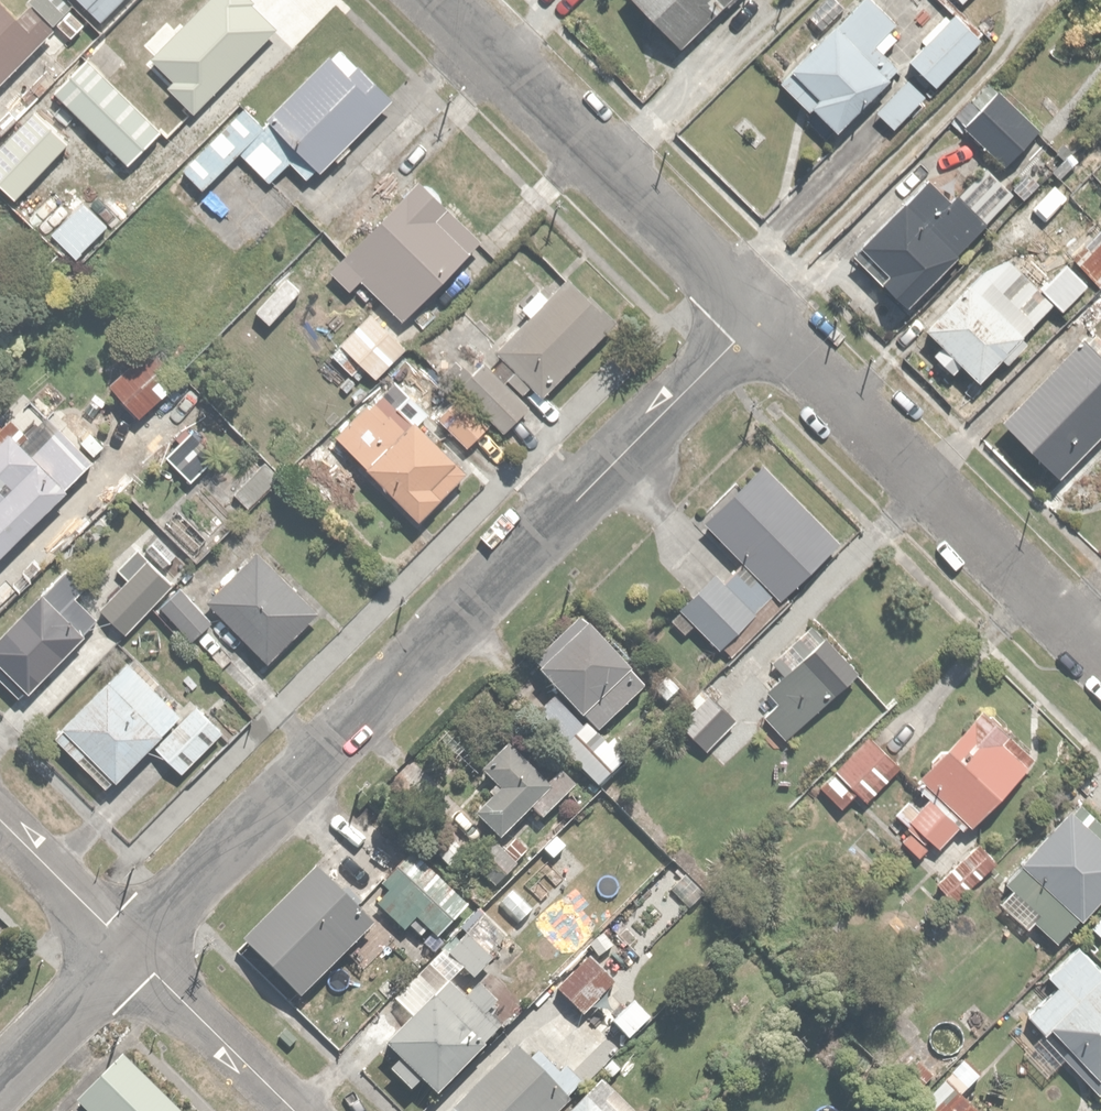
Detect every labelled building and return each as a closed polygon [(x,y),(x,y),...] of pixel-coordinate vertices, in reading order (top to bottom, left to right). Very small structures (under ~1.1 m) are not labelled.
[(53,18),(69,33),(83,19),(68,3),(70,1),(69,0),(21,0),(14,6),(8,0),(0,0),(0,70),(53,18)] [(102,21),(123,0),(80,0),(102,21)] [(106,28),(140,64),(172,35),(139,0),(136,0),(106,28)] [(272,29),(245,0),(199,0),(171,26),(182,38),(161,57),(198,97),(272,29)] [(677,40),(721,0),(640,0),(677,40)] [(791,60),(794,63),(780,75),(806,103),(811,98),(834,124),(892,73),(874,52),(902,28),(878,0),(859,0),(791,60)] [(958,6),(910,58),(916,63),(876,107),(896,126),(984,30),(958,6)] [(244,100),(181,165),(203,187),(237,152),(269,182),(289,160),(309,179),(393,92),(337,39),(262,117),(244,100)] [(998,85),(962,123),(1004,165),(1041,127),(998,85)] [(1062,144),(1045,163),(1063,180),(1080,161),(1062,144)] [(882,276),(907,300),(1014,191),(987,165),(953,199),(927,174),(905,196),(901,192),(856,238),(860,241),(850,252),(878,280),(882,276)] [(1100,191),(1100,188),(1087,175),(1062,201),(1088,227),(1100,213),(1100,209),(1092,200),(1100,191)] [(402,192),(332,264),(329,267),(351,287),(360,278),(399,316),(478,234),(449,206),(453,202),(428,177),(408,198),(402,192)] [(1076,257),(1100,278),(1100,230),(1100,228),(1076,257)] [(1002,250),(927,320),(943,338),(933,347),(955,371),(966,360),(980,375),(1001,356),(1005,360),(1031,337),(1023,329),(1051,303),(1002,250)] [(1039,285),(1063,308),(1090,279),(1066,256),(1039,285)] [(573,270),(550,292),(540,281),(518,302),(528,313),(499,341),(543,387),(617,316),(573,270)] [(370,306),(341,337),(379,372),(408,341),(370,306)] [(1060,475),(1100,434),(1100,356),(1079,334),(999,413),(1060,475)] [(152,340),(112,377),(144,412),(184,375),(152,340)] [(332,349),(320,362),(356,395),(369,382),(332,349)] [(529,400),(522,393),(531,383),(501,355),(492,365),(482,356),(456,384),(503,428),(529,400)] [(375,387),(335,434),(426,512),(466,465),(375,387)] [(456,394),(440,414),(468,438),(485,418),(456,394)] [(0,420),(0,568),(7,575),(35,547),(22,534),(98,460),(61,422),(35,448),(3,416),(0,420)] [(179,440),(167,452),(193,479),(223,448),(192,417),(174,435),(179,440)] [(718,644),(770,591),(779,599),(842,536),(763,458),(707,515),(743,551),(730,567),(723,573),(715,565),(677,603),(680,606),(671,616),(682,626),(691,617),(718,644)] [(262,461),(232,491),(246,504),(275,474),(262,461)] [(176,510),(160,532),(193,557),(209,535),(176,510)] [(323,606),(255,544),(238,528),(224,544),(241,559),(206,598),(274,660),(323,606)] [(172,581),(148,561),(153,555),(137,541),(115,567),(128,578),(101,609),(129,632),(172,581)] [(99,612),(57,572),(0,631),(0,675),(20,694),(99,612)] [(181,581),(161,601),(195,635),(216,615),(181,581)] [(610,643),(579,613),(574,608),(524,660),(584,717),(578,724),(549,696),(536,709),(567,739),(560,746),(597,782),(631,747),(612,729),(601,739),(595,733),(646,681),(625,661),(633,653),(616,637),(610,643)] [(798,629),(774,655),(785,665),(764,686),(776,698),(763,710),(789,735),(857,665),(823,632),(813,643),(798,629)] [(132,652),(52,730),(103,782),(183,703),(132,652)] [(708,692),(679,719),(707,748),(736,721),(708,692)] [(194,700),(157,745),(190,771),(226,727),(194,700)] [(977,705),(910,777),(928,793),(919,803),(906,791),(891,807),(911,826),(902,836),(919,853),(931,841),(935,845),(963,814),(973,823),(1034,758),(977,705)] [(899,763),(863,731),(818,783),(840,802),(854,786),(869,799),(899,763)] [(509,738),(481,763),(501,785),(474,809),(498,834),(533,802),(545,814),(579,782),(559,760),(543,775),(509,738)] [(1071,803),(1022,859),(1004,879),(1010,884),(996,898),(1027,925),(1034,917),(1062,942),(1100,898),(1100,830),(1071,803)] [(979,835),(934,878),(956,901),(1001,858),(979,835)] [(495,883),(518,860),(495,838),(473,861),(495,883)] [(470,899),(409,850),(398,863),(391,858),(375,878),(384,885),(373,898),(408,926),(415,918),(427,928),(410,949),(422,959),(470,899)] [(300,991),(373,921),(316,862),(243,933),(300,991)] [(467,920),(443,946),(479,978),(503,951),(467,920)] [(1027,1011),(1045,1029),(1040,1034),(1100,1094),(1100,969),(1073,942),(1045,971),(1056,982),(1027,1011)] [(581,1014),(621,978),(594,948),(554,984),(581,1014)] [(484,1040),(418,973),(394,997),(408,1011),(381,1038),(398,1056),(388,1066),(407,1085),(418,1074),(434,1090),(484,1040)] [(544,1045),(536,1054),(514,1033),(448,1103),(456,1110),(551,1110),(581,1080),(544,1045)] [(71,1095),(89,1110),(181,1110),(115,1048),(71,1095)] [(917,1089),(935,1071),(919,1056),(901,1073),(917,1089)] [(925,1101),(923,1104),(931,1110),(987,1110),(964,1091),(980,1073),(963,1058),(925,1101)] [(601,1072),(561,1110),(639,1110),(601,1072)]
